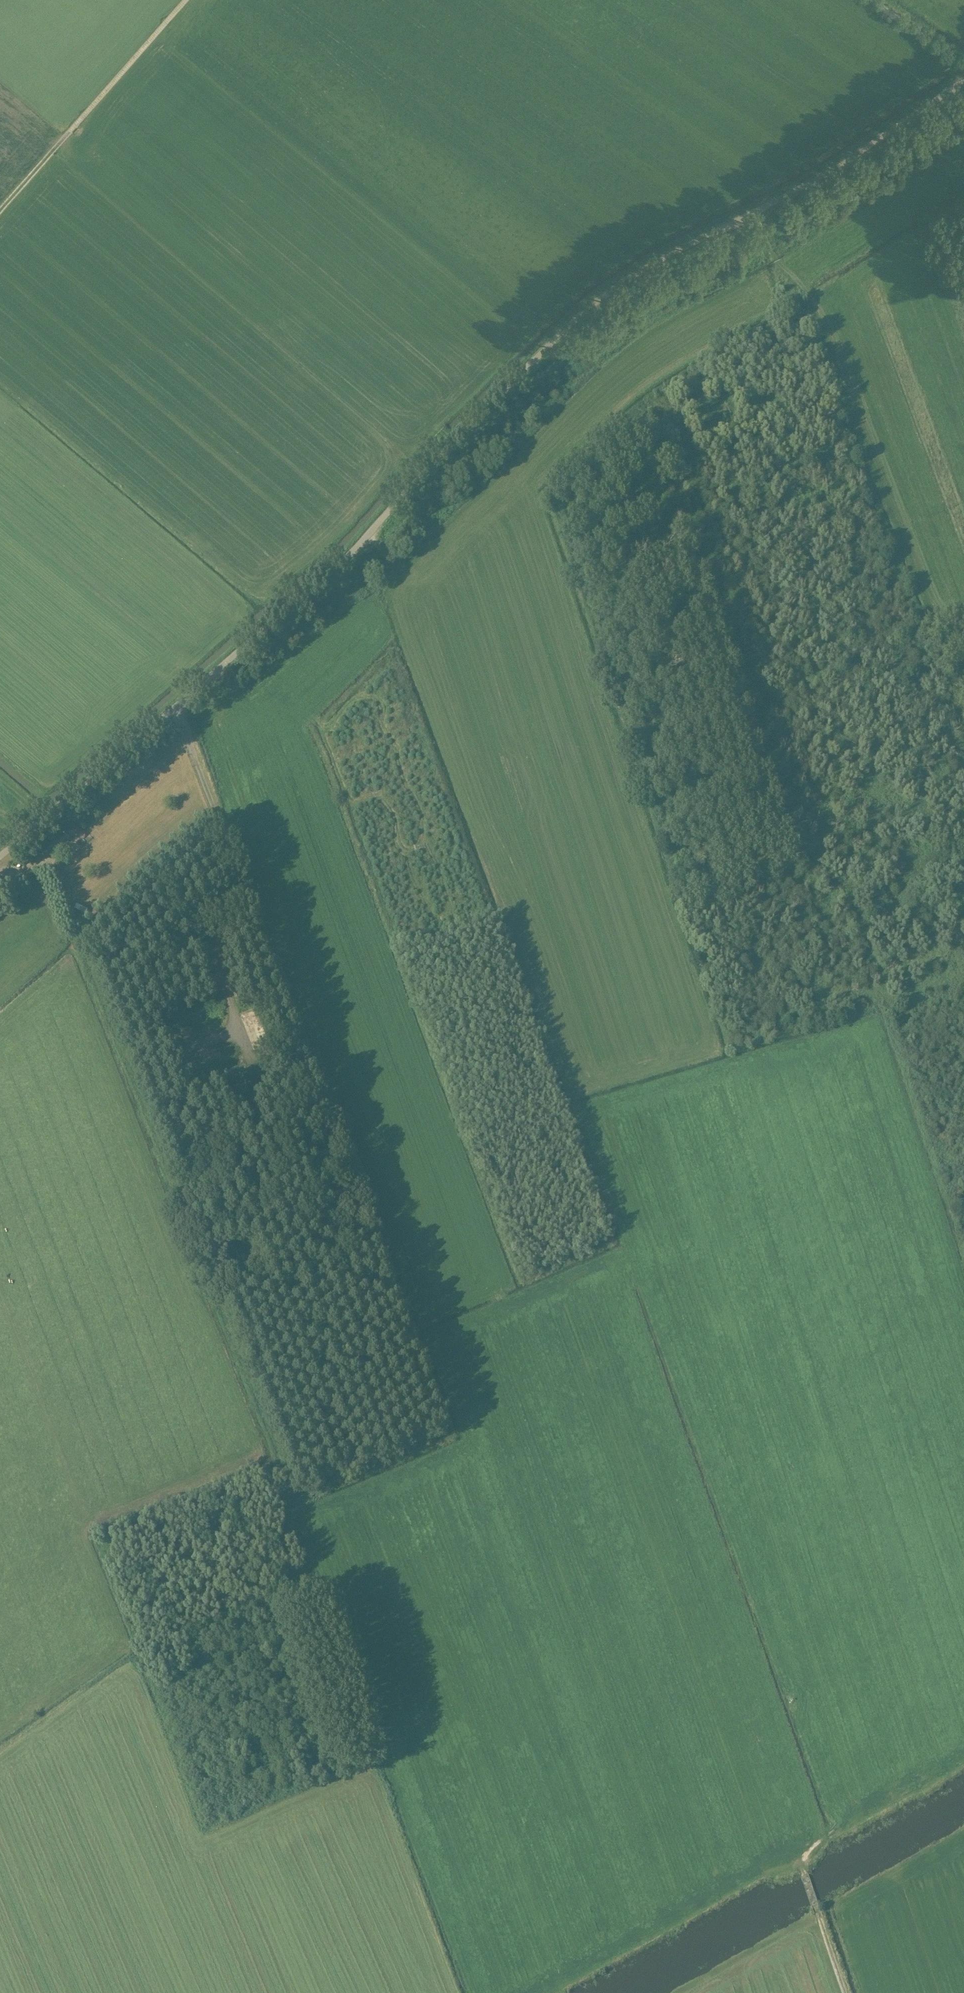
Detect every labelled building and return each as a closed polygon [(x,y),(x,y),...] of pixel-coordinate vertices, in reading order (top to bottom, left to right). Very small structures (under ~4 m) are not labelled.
[(78,904),(76,909),(88,914),(90,909),(78,904)]
